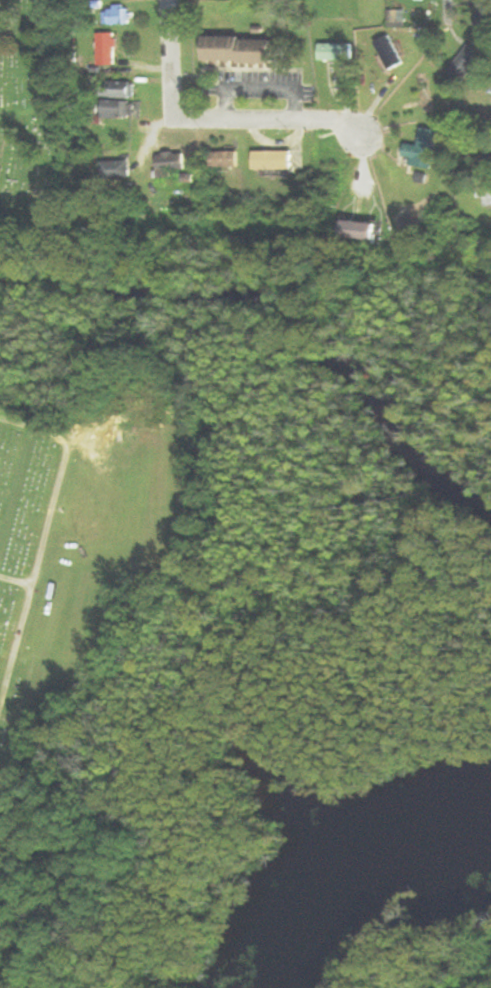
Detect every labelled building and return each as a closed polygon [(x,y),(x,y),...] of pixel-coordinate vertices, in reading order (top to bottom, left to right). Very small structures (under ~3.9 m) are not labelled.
[(106,24),(132,24),(132,8),(106,8),(106,24)] [(408,10),(391,10),(391,28),(408,28),(408,10)] [(117,33),(101,33),(101,66),(117,66),(117,33)] [(377,43),(393,70),(406,62),(391,35),(377,43)] [(276,38),(208,38),(208,64),(276,64),(276,38)] [(355,43),(321,43),(321,61),(355,61),(355,43)] [(486,55),(471,44),(451,72),(466,83),(486,55)] [(136,98),(136,82),(103,82),(103,98),(136,98)] [(136,101),(104,101),(104,119),(136,119),(136,101)] [(441,131),(424,128),(421,146),(408,144),(405,164),(434,169),(436,158),(444,160),(446,150),(438,149),(441,131)] [(240,168),(240,152),(213,152),(213,168),(240,168)] [(257,152),(257,170),(295,170),(295,152),(257,152)] [(187,170),(187,153),(161,154),(161,178),(174,177),(174,171),(187,170)] [(104,161),(104,180),(133,180),(133,161),(104,161)] [(380,241),(381,224),(348,221),(347,239),(380,241)]
